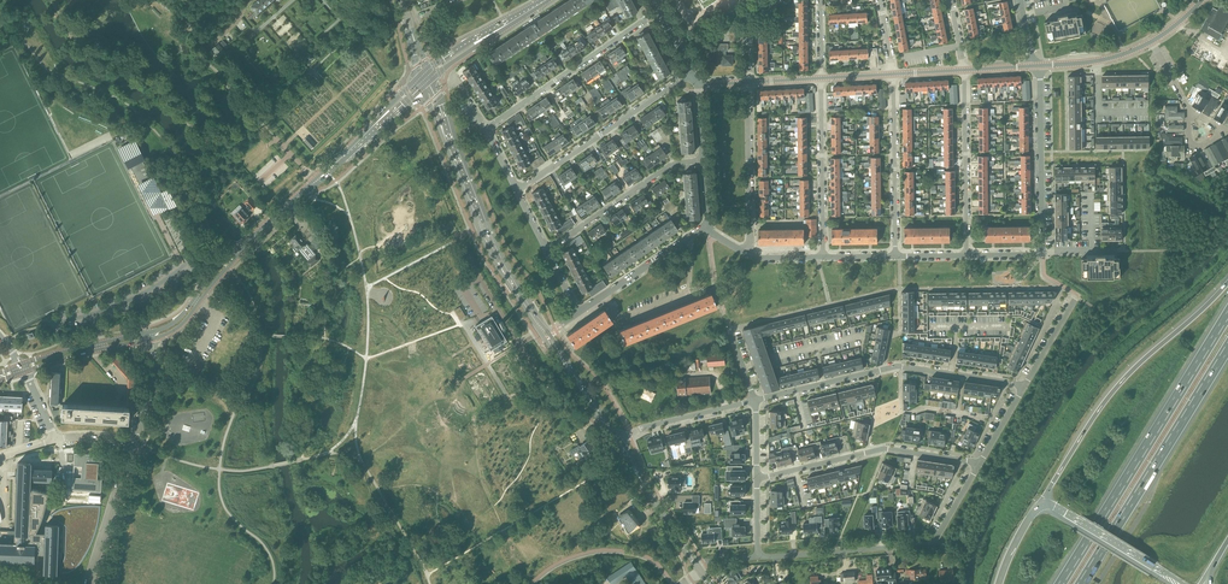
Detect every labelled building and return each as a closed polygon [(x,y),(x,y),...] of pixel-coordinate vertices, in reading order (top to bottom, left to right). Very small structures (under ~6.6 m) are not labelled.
[(251,7),(255,12),(247,18),(249,20),(272,0),(258,0),(251,7)] [(487,54),(488,54),(495,64),(494,65),(495,65),(545,32),(593,0),(569,0),(487,54)] [(631,0),(620,0),(607,7),(609,11),(620,5),(626,18),(634,14),(637,13),(638,13),(631,0)] [(705,4),(702,6),(704,9),(717,0),(702,0),(705,4)] [(941,7),(939,0),(931,2),(933,9),(941,7)] [(893,9),(901,8),(900,1),(892,2),(893,9)] [(999,3),(1000,10),(1008,8),(1008,7),(1009,7),(1008,4),(1007,1),(999,3)] [(1200,29),(1219,40),(1223,34),(1221,33),(1227,22),(1227,8),(1221,4),(1218,10),(1213,7),(1200,29)] [(930,9),(926,10),(926,12),(930,12),(930,13),(933,12),(934,16),(942,14),(941,7),(933,9),(930,9)] [(902,15),(901,8),(893,9),(894,16),(902,15)] [(974,15),(973,8),(965,9),(965,10),(966,11),(965,11),(966,13),(967,16),(974,15)] [(1009,12),(1008,8),(1000,10),(1001,17),(1010,15),(1010,14),(1010,11),(1009,12)] [(858,22),(857,13),(850,13),(850,10),(850,9),(848,9),(848,13),(848,23),(858,22)] [(857,9),(857,13),(858,22),(868,22),(867,12),(860,13),(860,9),(857,9)] [(839,23),(838,14),(831,14),(831,11),(832,11),(832,10),(829,10),(829,15),(829,24),(839,23)] [(848,23),(848,13),(841,14),(841,10),(838,10),(838,14),(839,23),(848,23)] [(592,16),(595,20),(601,15),(599,12),(592,16)] [(942,14),(934,16),(935,23),(943,21),(942,14)] [(1054,40),(1067,37),(1080,35),(1086,34),(1082,14),(1068,17),(1068,15),(1053,18),(1054,20),(1044,22),(1048,41),(1054,40)] [(902,15),(894,16),(895,23),(903,22),(902,15)] [(974,15),(967,16),(967,18),(966,18),(967,21),(968,20),(968,24),(976,22),(974,15)] [(1003,24),(1011,22),(1011,21),(1012,21),(1011,18),(1011,19),(1010,15),(1001,17),(1003,24)] [(586,26),(592,21),(590,18),(583,22),(586,26)] [(605,23),(601,25),(606,33),(613,28),(606,18),(603,20),(605,23)] [(943,21),(935,23),(933,23),(929,24),(929,27),(933,26),(936,26),(937,30),(945,28),(943,21)] [(897,30),(905,29),(903,22),(895,23),(897,30)] [(976,22),(968,24),(968,25),(968,27),(969,27),(970,30),(977,29),(976,22)] [(1003,24),(1004,31),(1013,30),(1013,29),(1013,28),(1012,26),(1011,22),(1003,24)] [(601,25),(595,30),(600,37),(606,33),(601,25)] [(945,28),(937,30),(938,36),(935,36),(935,35),(931,36),(932,38),(946,35),(945,28)] [(905,29),(897,30),(898,37),(906,36),(905,29)] [(978,33),(977,29),(970,30),(970,32),(969,32),(970,34),(971,38),(985,35),(985,33),(981,33),(980,32),(978,33)] [(571,30),(564,35),(567,39),(574,34),(571,30)] [(589,35),(586,37),(590,42),(593,41),(593,42),(600,37),(595,30),(588,34),(589,35)] [(641,46),(652,40),(647,31),(647,32),(644,34),(643,31),(639,34),(640,36),(638,37),(636,38),(641,46)] [(702,31),(702,51),(707,51),(707,68),(719,68),(719,65),(736,65),(736,45),(719,45),(719,31),(702,31)] [(948,42),(946,35),(932,38),(932,41),(936,40),(936,38),(938,38),(940,44),(948,42)] [(578,42),(574,44),(579,51),(585,47),(584,46),(587,44),(582,36),(576,40),(578,42)] [(907,43),(906,36),(898,37),(899,44),(907,43)] [(560,38),(556,41),(558,45),(563,42),(565,40),(562,37),(560,38)] [(223,40),(220,43),(227,50),(229,47),(223,40)] [(652,40),(641,46),(650,63),(661,57),(652,40)] [(907,43),(899,44),(901,52),(909,50),(907,43)] [(213,50),(219,57),(225,52),(219,44),(213,50)] [(567,49),(572,56),(579,51),(574,44),(567,49)] [(849,50),(850,59),(859,58),(859,49),(858,49),(851,49),(851,46),(852,46),(852,45),(849,45),(849,50)] [(858,45),(858,49),(859,49),(859,58),(869,58),(869,57),(868,54),(869,54),(869,52),(868,52),(868,49),(868,48),(861,49),(861,45),(858,45)] [(565,50),(558,55),(562,61),(565,59),(566,60),(572,56),(567,49),(566,46),(563,48),(565,50)] [(620,46),(614,51),(621,61),(625,59),(623,56),(625,54),(620,46)] [(840,59),(839,50),(833,50),(832,47),(833,47),(833,46),(830,46),(830,50),(830,60),(840,59)] [(839,46),(839,50),(840,59),(850,59),(849,50),(842,50),(842,46),(839,46)] [(879,60),(877,60),(877,56),(876,56),(876,53),(878,53),(877,48),(869,48),(868,49),(868,52),(869,52),(869,54),(868,54),(869,57),(870,57),(871,67),(878,66),(878,65),(880,65),(881,64),(882,63),(882,62),(881,61),(880,60),(879,60)] [(537,54),(539,58),(546,53),(543,49),(537,54)] [(614,51),(607,55),(613,63),(616,61),(618,63),(621,61),(614,51)] [(538,59),(535,55),(528,60),(531,64),(538,59)] [(553,59),(546,63),(551,70),(558,66),(556,63),(559,62),(555,57),(553,59)] [(670,74),(661,57),(650,63),(658,79),(669,73),(669,74),(670,74)] [(768,64),(768,57),(759,57),(759,65),(768,65),(768,64)] [(484,58),(481,60),(486,68),(487,67),(489,66),(484,58)] [(600,61),(593,65),(599,73),(605,69),(600,61)] [(546,63),(540,68),(545,75),(551,70),(546,63)] [(478,73),(475,68),(477,67),(475,64),(463,72),(468,79),(478,73)] [(520,65),(514,70),(517,74),(523,69),(520,65)] [(593,65),(587,70),(593,78),(599,73),(593,65)] [(540,68),(531,74),(535,80),(537,78),(538,79),(545,75),(540,68)] [(510,78),(517,74),(514,70),(507,74),(510,78)] [(587,70),(581,74),(586,82),(593,78),(587,70)] [(627,70),(624,72),(618,76),(620,79),(626,75),(629,73),(629,72),(627,70)] [(480,71),(478,73),(468,79),(473,87),(483,81),(480,76),(482,74),(480,71)] [(528,77),(519,83),(524,90),(531,86),(530,85),(533,83),(528,77)] [(573,79),(566,84),(572,92),(581,86),(577,80),(575,82),(573,79)] [(517,80),(511,85),(513,87),(518,95),(524,90),(519,83),(517,80)] [(478,95),(488,88),(483,81),(473,87),(478,95)] [(566,84),(560,88),(566,96),(572,92),(566,84)] [(638,84),(632,89),(637,97),(643,92),(638,84)] [(869,85),(869,94),(870,93),(877,93),(876,84),(875,84),(872,84),(872,85),(869,85)] [(483,102),(493,96),(493,95),(488,88),(478,95),(483,102)] [(509,96),(504,88),(501,90),(506,98),(509,96)] [(560,88),(554,92),(557,96),(555,98),(557,102),(566,96),(560,88)] [(878,100),(885,100),(885,89),(885,88),(877,89),(878,89),(878,100)] [(631,101),(637,97),(632,89),(625,93),(631,101)] [(593,98),(595,101),(597,103),(601,101),(599,98),(601,96),(599,93),(593,98)] [(495,94),(493,95),(493,96),(483,102),(489,110),(498,103),(497,102),(499,102),(496,98),(497,97),(495,94)] [(540,102),(545,110),(551,106),(546,98),(540,102)] [(617,98),(610,102),(616,110),(622,106),(617,98)] [(678,112),(691,111),(690,100),(689,100),(689,101),(685,102),(685,99),(681,99),(681,102),(679,102),(677,102),(678,112)] [(539,114),(542,112),(544,115),(547,113),(545,110),(540,102),(534,106),(539,114)] [(610,102),(604,106),(610,114),(616,110),(610,102)] [(603,118),(610,114),(604,106),(602,103),(599,105),(601,108),(598,110),(603,118)] [(539,114),(534,106),(527,111),(529,113),(526,115),(530,120),(533,118),(539,114)] [(653,111),(658,119),(665,114),(659,107),(653,111)] [(653,111),(647,115),(652,123),(658,119),(653,111)] [(678,112),(680,133),(692,132),(691,111),(678,112)] [(581,117),(583,120),(589,128),(595,124),(590,116),(587,118),(585,114),(581,117)] [(652,123),(647,115),(641,119),(646,127),(652,123)] [(583,120),(577,124),(583,132),(589,128),(583,120)] [(576,137),(583,132),(577,124),(577,125),(575,121),(571,124),(573,127),(571,129),(576,137)] [(660,127),(666,136),(669,134),(663,125),(660,127)] [(512,126),(510,127),(502,132),(505,139),(516,134),(512,126)] [(633,126),(627,130),(632,138),(638,134),(633,126)] [(660,127),(657,130),(663,138),(666,136),(660,127)] [(626,142),(632,138),(627,130),(621,135),(623,138),(620,140),(626,148),(627,149),(630,147),(626,142)] [(663,138),(657,130),(654,132),(660,140),(663,138)] [(557,139),(562,147),(568,142),(563,134),(561,136),(559,132),(554,135),(557,139)] [(651,134),(657,142),(660,140),(654,132),(651,134)] [(692,132),(680,133),(681,154),(693,153),(694,153),(692,132)] [(519,142),(519,141),(516,134),(505,139),(509,147),(519,142)] [(557,139),(550,143),(556,151),(562,147),(557,139)] [(316,145),(311,140),(306,144),(311,149),(316,145)] [(522,140),(519,141),(519,142),(509,147),(513,154),(523,149),(526,148),(522,140)] [(612,140),(606,144),(611,152),(618,148),(619,150),(622,148),(618,142),(615,143),(612,140)] [(556,151),(550,143),(544,147),(549,155),(556,151)] [(604,157),(611,152),(606,144),(605,143),(599,147),(600,148),(600,149),(602,152),(601,153),(604,157)] [(652,149),(655,152),(660,160),(667,156),(661,148),(658,145),(652,149)] [(128,149),(123,152),(129,164),(130,166),(144,194),(146,192),(148,196),(146,197),(151,209),(158,206),(160,205),(162,209),(167,206),(168,208),(175,205),(168,191),(162,194),(154,178),(152,179),(148,172),(150,171),(145,159),(143,161),(135,146),(130,149),(130,150),(129,150),(128,149)] [(513,154),(516,162),(527,157),(523,149),(513,154)] [(660,160),(655,152),(648,156),(654,164),(660,160)] [(592,154),(585,158),(591,166),(600,160),(596,156),(594,157),(592,154)] [(642,161),(643,162),(642,163),(643,165),(645,164),(648,169),(654,164),(648,156),(642,161)] [(530,164),(527,157),(516,162),(520,170),(529,165),(531,164),(530,164)] [(591,166),(585,158),(579,163),(585,171),(591,166)] [(613,164),(610,167),(614,174),(618,171),(613,164)] [(565,172),(570,180),(576,176),(571,168),(565,172)] [(629,173),(635,180),(641,176),(636,168),(629,173)] [(774,170),(774,168),(759,168),(759,175),(767,175),(767,176),(771,176),(771,170),(774,170)] [(635,180),(629,173),(626,169),(624,171),(623,174),(625,176),(623,177),(628,185),(635,180)] [(946,174),(946,178),(954,178),(954,177),(955,177),(955,175),(954,175),(954,171),(955,171),(944,171),(944,169),(937,170),(937,174),(946,174)] [(684,182),(696,181),(695,172),(695,173),(692,173),(691,170),(687,170),(687,173),(685,174),(685,173),(683,173),(684,182)] [(570,180),(565,172),(558,177),(564,185),(570,180)] [(1203,173),(1195,177),(1199,183),(1202,181),(1206,179),(1203,173)] [(665,180),(658,185),(663,192),(670,187),(665,180)] [(685,201),(698,200),(696,181),(684,182),(685,201)] [(608,187),(614,195),(620,190),(615,182),(608,187)] [(585,183),(582,185),(579,187),(576,189),(578,192),(581,190),(583,192),(582,193),(584,193),(582,190),(585,188),(585,187),(587,186),(585,183)] [(656,196),(663,192),(658,185),(652,189),(656,196)] [(607,199),(614,195),(608,187),(602,191),(607,199)] [(543,188),(541,189),(532,193),(536,201),(546,196),(543,188)] [(549,194),(546,196),(536,201),(540,208),(550,203),(553,202),(549,194)] [(588,201),(593,209),(599,204),(596,199),(598,198),(596,195),(594,197),(593,195),(591,194),(586,198),(588,201)] [(637,199),(642,206),(648,202),(643,195),(637,199)] [(249,206),(245,209),(243,207),(233,216),(240,224),(250,215),(247,212),(251,208),(252,210),(257,206),(250,198),(245,203),(249,206)] [(637,199),(630,204),(631,205),(630,206),(635,213),(639,210),(638,209),(642,206),(637,199)] [(671,200),(667,203),(672,209),(676,207),(671,200)] [(698,200),(685,201),(687,220),(698,219),(699,220),(698,200)] [(581,205),(587,213),(593,209),(588,201),(581,205)] [(550,203),(540,208),(543,216),(554,211),(550,203)] [(668,212),(672,209),(667,203),(663,205),(668,212)] [(581,205),(575,209),(574,207),(571,209),(574,215),(578,213),(580,217),(587,213),(581,205)] [(622,209),(616,214),(621,221),(627,216),(622,209)] [(558,218),(554,211),(543,216),(547,224),(558,218)] [(655,211),(648,216),(651,219),(657,215),(655,211)] [(614,225),(621,221),(616,214),(609,218),(614,225)] [(651,219),(648,216),(642,220),(644,224),(651,219)] [(562,226),(561,225),(558,218),(547,224),(551,231),(556,229),(562,226)] [(562,226),(556,229),(560,234),(575,224),(571,218),(561,225),(562,226)] [(654,231),(661,241),(678,229),(677,229),(671,219),(654,231)] [(807,236),(816,236),(816,219),(807,219),(807,220),(804,220),(804,224),(807,224),(807,236)] [(601,224),(595,228),(599,235),(609,229),(607,227),(606,225),(603,227),(601,224)] [(634,226),(627,230),(630,234),(636,229),(634,226)] [(1004,228),(1004,241),(1031,241),(1031,226),(1025,226),(1025,228),(1004,228)] [(923,229),(923,242),(950,242),(950,227),(944,227),(944,229),(923,229)] [(986,241),(991,241),(1004,241),(1004,228),(992,228),(992,227),(986,227),(986,241)] [(595,238),(599,235),(595,228),(588,233),(594,242),(597,240),(595,238)] [(832,243),(838,243),(851,243),(850,230),(838,230),(838,228),(832,229),(832,243)] [(850,230),(851,243),(878,243),(877,228),(871,228),(871,230),(850,230)] [(905,242),(910,242),(923,242),(923,229),(911,229),(911,228),(905,228),(905,242)] [(759,244),(777,244),(777,229),(759,230),(759,244)] [(804,229),(777,229),(777,244),(804,244),(804,229)] [(630,234),(627,230),(621,235),(623,238),(630,234)] [(637,243),(644,253),(661,241),(654,231),(637,243)] [(319,261),(314,255),(316,254),(302,237),(301,238),(298,233),(290,240),(295,246),(293,248),(296,252),(298,250),(303,256),(304,257),(302,259),(309,267),(311,266),(311,267),(319,261)] [(311,243),(316,249),(322,243),(317,238),(311,243)] [(613,240),(606,245),(609,248),(615,244),(613,240)] [(620,254),(627,265),(644,253),(637,243),(620,254)] [(609,248),(606,245),(599,249),(602,253),(609,248)] [(566,261),(576,256),(572,248),(571,248),(562,253),(566,261)] [(627,265),(620,254),(603,266),(610,276),(627,265)] [(580,264),(576,256),(566,261),(570,269),(580,264)] [(1120,278),(1120,258),(1105,258),(1105,256),(1091,256),(1091,259),(1081,259),(1082,278),(1088,278),(1101,278),(1114,278),(1120,278)] [(574,277),(584,272),(580,264),(570,269),(574,277)] [(578,285),(588,280),(584,272),(574,277),(578,285)] [(582,293),(587,291),(593,288),(592,287),(588,280),(578,285),(582,293)] [(606,286),(607,286),(603,280),(592,287),(593,288),(587,291),(591,297),(591,296),(606,286)] [(1046,292),(1046,303),(1047,303),(1052,303),(1052,301),(1052,300),(1053,300),(1055,295),(1055,294),(1056,294),(1057,291),(1055,291),(1055,292),(1052,292),(1049,292),(1047,292),(1047,291),(1046,291),(1046,292)] [(716,307),(711,294),(705,296),(705,297),(625,330),(624,328),(619,330),(624,344),(716,307)] [(884,306),(885,308),(890,307),(890,294),(881,296),(884,306)] [(878,308),(884,306),(881,296),(875,298),(878,308)] [(869,299),(872,309),(878,308),(875,298),(869,299)] [(866,311),(866,310),(872,309),(869,299),(864,300),(866,311)] [(866,311),(864,300),(858,302),(861,314),(867,313),(866,310),(866,311)] [(855,316),(861,314),(858,302),(852,303),(855,316)] [(848,317),(855,316),(852,303),(845,305),(848,317)] [(837,307),(840,317),(846,315),(844,305),(837,307)] [(460,307),(455,310),(460,320),(465,316),(460,307)] [(834,318),(840,317),(837,307),(831,308),(834,318)] [(834,318),(831,308),(825,310),(828,320),(834,318)] [(575,347),(612,322),(604,310),(599,313),(600,314),(573,333),(572,332),(567,335),(575,347)] [(829,322),(828,320),(825,310),(819,311),(822,323),(829,322)] [(816,325),(822,323),(819,311),(813,312),(816,325)] [(810,326),(816,325),(813,312),(807,314),(810,326)] [(802,326),(808,325),(805,314),(799,316),(802,326)] [(476,326),(490,350),(506,341),(498,327),(501,326),(502,326),(503,325),(503,324),(504,324),(503,323),(503,322),(502,322),(502,321),(501,321),(500,322),(499,322),(499,323),(497,325),(491,316),(491,317),(489,318),(486,320),(486,319),(481,323),(476,326)] [(796,328),(802,326),(799,316),(793,317),(796,328)] [(790,329),(796,328),(793,317),(787,319),(790,329)] [(790,329),(787,319),(781,320),(784,330),(790,329)] [(778,332),(784,330),(781,320),(775,322),(778,332)] [(778,332),(775,322),(769,323),(772,333),(778,332)] [(1023,328),(1036,335),(1036,334),(1036,335),(1038,331),(1038,330),(1038,329),(1039,329),(1039,328),(1026,322),(1023,328)] [(772,333),(769,323),(743,329),(745,334),(747,339),(748,342),(758,372),(759,374),(765,392),(780,388),(776,376),(774,376),(765,349),(766,349),(766,348),(769,347),(766,335),(772,333)] [(877,334),(888,337),(890,329),(879,327),(877,327),(875,334),(877,334)] [(1036,335),(1023,328),(1020,335),(1022,336),(1033,341),(1035,337),(1035,336),(1036,336),(1036,335)] [(876,341),(887,343),(888,337),(877,334),(876,341)] [(1033,341),(1022,336),(1020,342),(1019,342),(1030,347),(1031,347),(1032,343),(1033,342),(1033,341)] [(1030,347),(1019,342),(1020,342),(1017,340),(1014,347),(1027,353),(1028,353),(1029,349),(1030,348),(1030,347)] [(876,341),(874,347),(886,350),(887,343),(876,341)] [(903,352),(903,355),(905,355),(907,355),(908,355),(909,355),(909,356),(910,356),(912,344),(903,343),(903,346),(903,352)] [(912,344),(910,356),(911,356),(912,356),(913,356),(914,356),(915,356),(916,357),(917,357),(918,345),(912,344)] [(918,357),(920,357),(921,357),(922,357),(922,358),(923,358),(925,346),(918,345),(917,357),(918,357)] [(925,346),(923,358),(924,358),(925,358),(926,358),(927,358),(928,358),(928,359),(929,359),(930,359),(931,347),(925,346)] [(874,347),(873,354),(884,357),(886,350),(874,347)] [(931,347),(930,359),(931,359),(933,359),(934,359),(935,359),(935,360),(936,360),(938,348),(931,347)] [(1011,353),(1024,359),(1025,359),(1026,356),(1026,355),(1027,354),(1027,353),(1014,347),(1011,353)] [(938,348),(936,360),(937,360),(939,360),(940,360),(941,360),(941,361),(942,361),(944,349),(938,348)] [(959,348),(958,351),(956,363),(957,363),(958,363),(960,363),(961,363),(962,363),(962,364),(963,364),(965,352),(965,349),(959,348)] [(948,361),(948,362),(949,362),(951,350),(944,349),(942,361),(943,361),(944,361),(946,361),(948,361)] [(970,365),(971,353),(965,352),(963,364),(964,364),(965,364),(966,364),(967,364),(968,364),(969,365),(970,365)] [(976,366),(978,354),(971,353),(970,365),(971,365),(973,365),(974,365),(975,365),(975,366),(976,366)] [(1024,360),(1024,359),(1011,353),(1008,360),(1010,361),(1011,361),(1021,366),(1021,365),(1022,366),(1024,362),(1023,361),(1024,360),(1025,360),(1024,360)] [(708,356),(709,367),(726,365),(725,354),(708,356)] [(876,365),(883,364),(884,357),(873,354),(871,361),(877,363),(876,365)] [(983,367),(984,355),(978,354),(976,366),(977,366),(979,366),(980,366),(981,366),(981,367),(982,367),(982,366),(983,367)] [(989,367),(991,356),(984,355),(983,367),(984,367),(986,367),(988,367),(988,368),(989,368),(989,367)] [(994,368),(994,369),(996,369),(998,357),(991,356),(989,367),(989,368),(990,368),(990,367),(992,368),(993,368),(994,368)] [(861,357),(855,359),(857,370),(864,368),(861,357)] [(851,371),(857,370),(855,359),(848,361),(851,371)] [(848,361),(842,362),(845,373),(851,371),(848,361)] [(1017,372),(1019,372),(1021,368),(1020,368),(1021,367),(1022,366),(1021,366),(1011,361),(1010,361),(1006,370),(1008,371),(1008,370),(1013,371),(1015,371),(1017,371),(1017,372)] [(838,374),(845,373),(842,362),(836,364),(838,374)] [(836,364),(829,365),(832,376),(838,374),(836,364)] [(825,378),(832,376),(829,365),(823,367),(825,378)] [(818,368),(811,370),(814,380),(820,379),(818,368)] [(807,382),(814,380),(811,370),(805,371),(807,382)] [(805,371),(798,373),(801,383),(807,382),(805,371)] [(62,373),(52,372),(50,404),(60,405),(62,373)] [(795,385),(801,383),(798,373),(792,374),(795,385)] [(792,374),(785,376),(788,387),(795,385),(792,374)] [(781,388),(788,387),(785,376),(779,377),(781,388)] [(687,395),(711,393),(710,377),(685,378),(678,378),(679,395),(687,395)] [(937,392),(939,378),(932,377),(931,384),(930,390),(930,391),(937,392)] [(939,378),(937,392),(944,393),(946,379),(939,378)] [(944,393),(951,394),(953,380),(946,379),(944,393)] [(903,383),(903,391),(916,390),(916,380),(909,380),(909,383),(903,383)] [(953,380),(951,394),(958,395),(960,381),(953,380)] [(870,397),(876,395),(877,393),(876,393),(877,390),(877,388),(878,385),(879,385),(879,382),(869,385),(868,385),(867,385),(870,397)] [(970,397),(972,383),(965,382),(963,396),(970,397)] [(979,384),(972,383),(970,397),(977,398),(979,384)] [(986,385),(979,384),(977,398),(984,399),(985,396),(984,396),(986,385)] [(870,397),(867,385),(862,386),(862,387),(861,387),(860,387),(863,399),(870,397)] [(991,397),(993,386),(986,385),(984,396),(985,396),(991,397)] [(996,386),(993,386),(991,397),(996,398),(998,398),(1001,393),(1003,387),(996,386)] [(853,389),(856,403),(864,401),(863,399),(860,387),(855,388),(854,389),(854,388),(853,388),(853,389)] [(846,391),(849,404),(856,403),(853,389),(848,390),(847,390),(846,390),(846,391)] [(849,404),(846,391),(846,390),(841,391),(841,392),(840,392),(838,392),(842,406),(849,404)] [(917,398),(916,390),(903,391),(903,398),(909,398),(909,400),(909,403),(917,403),(917,398)] [(832,406),(832,408),(840,406),(837,392),(832,394),(830,394),(829,394),(829,395),(832,406)] [(825,408),(832,406),(829,395),(829,394),(825,395),(825,396),(823,396),(822,396),(825,408)] [(825,408),(822,396),(818,397),(816,398),(816,397),(815,398),(818,412),(826,410),(825,408)] [(818,412),(815,398),(811,399),(809,400),(809,399),(808,399),(811,413),(818,412)] [(62,404),(62,405),(62,418),(129,422),(129,408),(71,404),(71,405),(62,404)] [(770,411),(770,419),(785,419),(785,411),(780,411),(780,410),(780,411),(773,411),(770,411)] [(740,433),(739,429),(744,428),(743,425),(744,424),(743,418),(733,420),(733,421),(731,422),(732,426),(730,426),(732,436),(735,436),(735,434),(740,433)] [(785,419),(770,419),(770,427),(785,427),(785,419)] [(870,424),(868,424),(868,423),(867,423),(860,422),(861,421),(860,421),(860,422),(855,421),(854,429),(869,432),(870,424)] [(725,440),(730,439),(728,431),(724,431),(722,422),(719,423),(715,424),(710,425),(712,434),(717,433),(718,436),(723,434),(725,440)] [(977,440),(980,433),(975,431),(977,427),(969,423),(967,428),(968,429),(965,434),(965,435),(977,440)] [(904,440),(912,441),(914,428),(914,426),(907,424),(904,440)] [(692,447),(697,446),(701,444),(701,442),(700,437),(705,436),(704,431),(703,427),(695,429),(695,430),(691,431),(692,433),(689,434),(692,447)] [(912,441),(919,442),(920,436),(923,437),(925,429),(914,428),(912,441)] [(868,435),(869,433),(869,432),(854,429),(852,437),(867,440),(867,438),(867,436),(868,436),(868,435)] [(929,443),(937,445),(939,431),(928,430),(927,437),(930,438),(929,443)] [(685,452),(686,452),(693,451),(690,438),(686,439),(684,432),(680,433),(679,431),(677,432),(678,433),(668,436),(669,442),(670,446),(683,443),(685,452)] [(939,431),(937,445),(944,446),(945,440),(949,440),(950,433),(939,431)] [(974,447),(977,440),(965,435),(965,434),(963,433),(960,441),(974,447)] [(648,441),(647,441),(650,451),(650,450),(657,449),(658,452),(663,451),(663,447),(664,447),(661,437),(648,441)] [(828,439),(828,442),(831,454),(832,454),(839,452),(838,451),(839,450),(838,450),(838,448),(837,445),(841,444),(839,437),(835,438),(828,439)] [(579,445),(569,452),(572,455),(577,452),(581,458),(585,455),(595,448),(592,444),(590,445),(588,441),(580,447),(579,445)] [(824,456),(830,455),(831,454),(828,442),(821,444),(820,441),(816,442),(818,449),(822,448),(823,451),(822,451),(822,452),(823,452),(823,454),(824,456)] [(805,445),(805,448),(808,460),(809,460),(816,458),(815,456),(816,456),(815,456),(815,454),(815,453),(814,450),(818,449),(816,442),(812,443),(805,445)] [(782,450),(783,453),(785,463),(785,465),(787,465),(793,464),(793,463),(792,462),(793,461),(792,461),(792,459),(791,456),(795,455),(793,448),(793,446),(781,449),(782,450)] [(807,460),(808,460),(805,448),(798,449),(798,447),(793,448),(795,455),(799,454),(800,457),(799,457),(800,457),(800,459),(800,460),(801,460),(801,461),(801,462),(807,460)] [(731,456),(731,463),(745,462),(745,454),(740,454),(740,452),(738,452),(738,449),(734,449),(727,449),(727,456),(731,456)] [(778,465),(778,467),(784,466),(785,465),(785,463),(783,453),(782,450),(769,454),(769,461),(776,459),(777,462),(776,462),(776,463),(777,463),(778,465),(777,465),(778,465)] [(72,487),(72,490),(101,492),(102,480),(98,479),(99,464),(102,464),(103,464),(103,455),(76,454),(75,454),(74,466),(82,467),(81,478),(73,478),(72,487)] [(919,459),(918,459),(916,473),(923,475),(925,461),(925,460),(921,460),(919,459)] [(932,461),(928,461),(926,460),(926,461),(925,461),(923,475),(930,476),(933,462),(932,462),(932,461)] [(938,477),(940,463),(940,462),(935,462),(934,462),(933,461),(933,462),(930,476),(938,477)] [(880,469),(880,470),(894,476),(897,468),(883,463),(883,462),(880,469)] [(938,477),(945,478),(947,464),(947,463),(942,463),(941,463),(940,462),(940,463),(938,477)] [(34,561),(34,554),(44,554),(44,565),(44,573),(57,574),(57,569),(61,569),(60,574),(60,573),(63,573),(67,572),(71,570),(75,568),(78,565),(81,562),(83,558),(85,554),(87,551),(89,547),(91,543),(93,539),(94,535),(95,531),(96,527),(97,523),(98,519),(99,514),(99,510),(99,507),(96,507),(92,506),(88,506),(84,506),(79,507),(75,507),(71,508),(67,508),(63,509),(58,511),(55,513),(51,516),(50,515),(59,521),(58,525),(46,525),(45,529),(39,527),(39,526),(40,525),(40,524),(41,522),(41,521),(41,520),(42,519),(42,518),(43,517),(43,515),(43,514),(44,513),(44,512),(44,511),(45,509),(45,508),(45,507),(46,506),(46,505),(46,503),(46,502),(47,501),(47,500),(47,499),(47,497),(48,496),(48,495),(48,494),(48,492),(44,491),(44,490),(44,489),(44,488),(44,487),(44,486),(44,485),(44,484),(44,483),(43,483),(43,482),(43,481),(51,482),(51,481),(52,470),(31,469),(31,463),(18,463),(17,469),(16,469),(16,472),(16,477),(16,480),(17,480),(16,513),(15,531),(0,530),(0,560),(34,561)] [(949,464),(948,464),(947,463),(947,464),(945,478),(952,479),(958,465),(949,464)] [(857,476),(860,475),(861,471),(862,467),(862,465),(850,468),(853,479),(857,478),(857,476)] [(747,472),(745,472),(745,470),(735,470),(735,466),(727,466),(727,471),(731,471),(732,480),(745,480),(745,478),(747,478),(747,472)] [(850,468),(843,469),(846,481),(852,479),(853,479),(850,468)] [(839,482),(846,481),(843,469),(836,471),(839,482)] [(894,476),(880,470),(879,471),(879,472),(878,473),(879,474),(878,476),(877,475),(877,477),(891,483),(894,476)] [(836,471),(829,473),(832,486),(833,486),(832,484),(839,482),(836,471)] [(825,488),(832,486),(829,473),(822,474),(825,488)] [(822,474),(815,476),(818,489),(825,488),(822,474)] [(675,477),(669,477),(669,485),(672,485),(672,491),(680,491),(680,487),(681,487),(681,477),(680,477),(680,475),(675,475),(675,477)] [(818,490),(818,489),(815,476),(808,478),(810,489),(817,487),(818,490)] [(728,495),(745,495),(745,486),(731,486),(731,491),(728,491),(728,495)] [(777,490),(771,490),(771,498),(786,498),(789,497),(789,496),(789,491),(784,491),(784,487),(777,487),(777,490)] [(693,502),(684,502),(684,513),(686,513),(686,514),(691,514),(691,513),(695,513),(695,507),(700,507),(700,495),(693,495),(693,502)] [(786,498),(771,498),(771,506),(778,506),(778,509),(782,509),(782,505),(787,505),(786,498)] [(924,499),(920,506),(934,513),(935,512),(938,506),(937,505),(924,499)] [(731,501),(731,505),(731,514),(746,513),(745,504),(738,504),(738,501),(731,501)] [(864,515),(865,527),(869,527),(869,528),(874,528),(873,518),(878,518),(877,506),(872,506),(872,515),(864,515)] [(933,515),(934,514),(934,513),(920,506),(917,514),(931,520),(932,519),(931,518),(932,516),(933,516),(933,515)] [(620,515),(618,517),(628,533),(631,533),(640,527),(641,526),(640,524),(630,508),(620,515)] [(910,518),(910,510),(897,511),(898,516),(898,519),(899,528),(908,528),(908,520),(911,520),(910,518)] [(786,524),(780,525),(781,534),(788,533),(790,533),(792,533),(792,531),(792,525),(796,524),(796,520),(796,511),(790,512),(791,520),(786,521),(786,524)] [(879,511),(879,519),(883,519),(883,527),(889,527),(889,525),(892,525),(891,512),(883,513),(883,511),(879,511)] [(804,533),(809,533),(818,532),(818,528),(822,528),(822,521),(822,516),(820,516),(814,517),(815,523),(812,523),(803,524),(803,528),(804,533)] [(745,527),(740,527),(740,524),(737,524),(736,518),(725,519),(725,524),(731,524),(731,531),(733,531),(733,535),(739,535),(739,537),(745,536),(745,535),(746,535),(746,531),(745,531),(745,527)] [(839,518),(829,518),(829,519),(825,519),(825,526),(830,526),(830,531),(833,531),(838,531),(837,524),(840,523),(840,522),(839,518)] [(713,533),(701,534),(702,543),(715,542),(715,540),(722,539),(721,527),(712,528),(713,533)] [(635,569),(636,569),(635,568),(631,562),(608,577),(613,583),(629,574),(636,583),(645,583),(635,569)] [(949,569),(938,570),(939,581),(952,580),(951,569),(953,569),(953,563),(948,564),(949,569)] [(876,570),(877,583),(886,583),(896,583),(897,583),(895,572),(891,572),(891,568),(886,569),(885,568),(881,568),(881,569),(876,570)] [(920,569),(906,571),(906,574),(911,574),(911,579),(920,578),(920,577),(926,576),(926,569),(920,570),(920,569)] [(728,581),(730,583),(733,583),(742,578),(737,571),(731,570),(731,575),(729,577),(730,579),(728,581)] [(844,580),(844,583),(856,582),(855,571),(843,572),(843,573),(840,574),(841,580),(844,580)] [(811,583),(821,583),(821,579),(819,579),(818,577),(818,576),(810,576),(811,583)]
